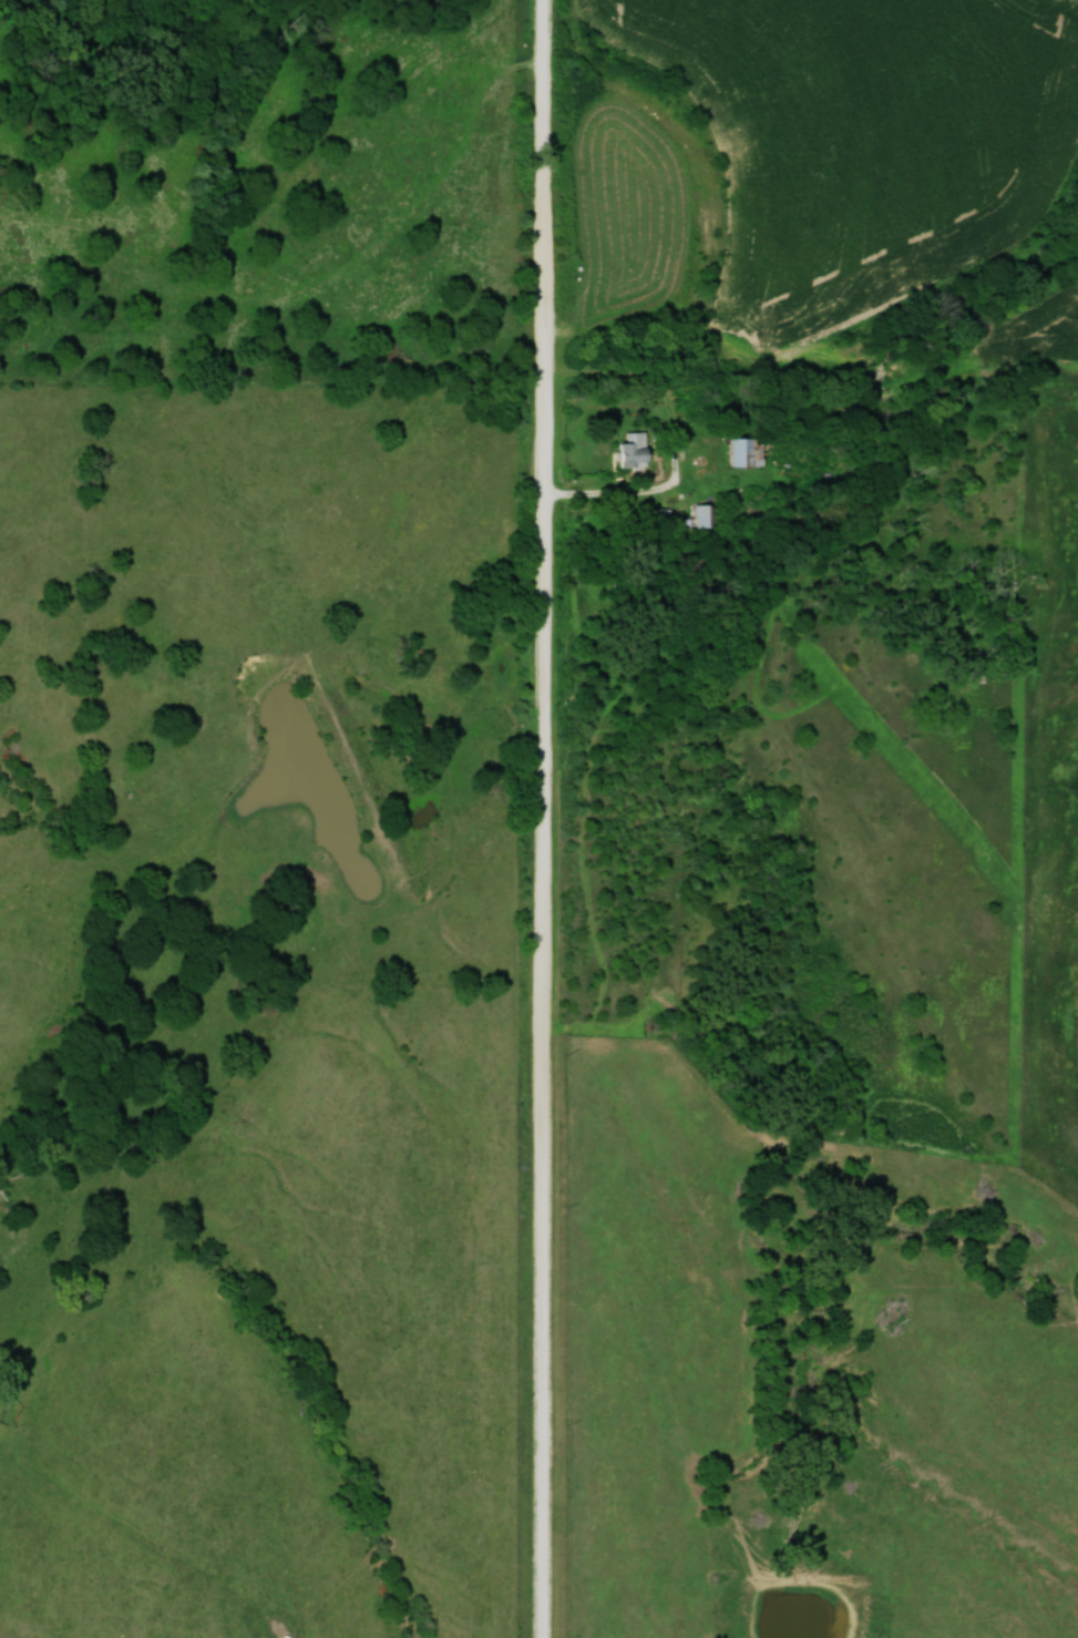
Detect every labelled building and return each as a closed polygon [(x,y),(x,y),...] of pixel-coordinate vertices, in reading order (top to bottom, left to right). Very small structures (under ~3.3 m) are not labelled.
[(625,431),(625,467),(653,467),(653,431),(625,431)] [(768,465),(768,436),(737,436),(737,465),(768,465)] [(716,504),(697,504),(697,527),(716,527),(716,504)]
